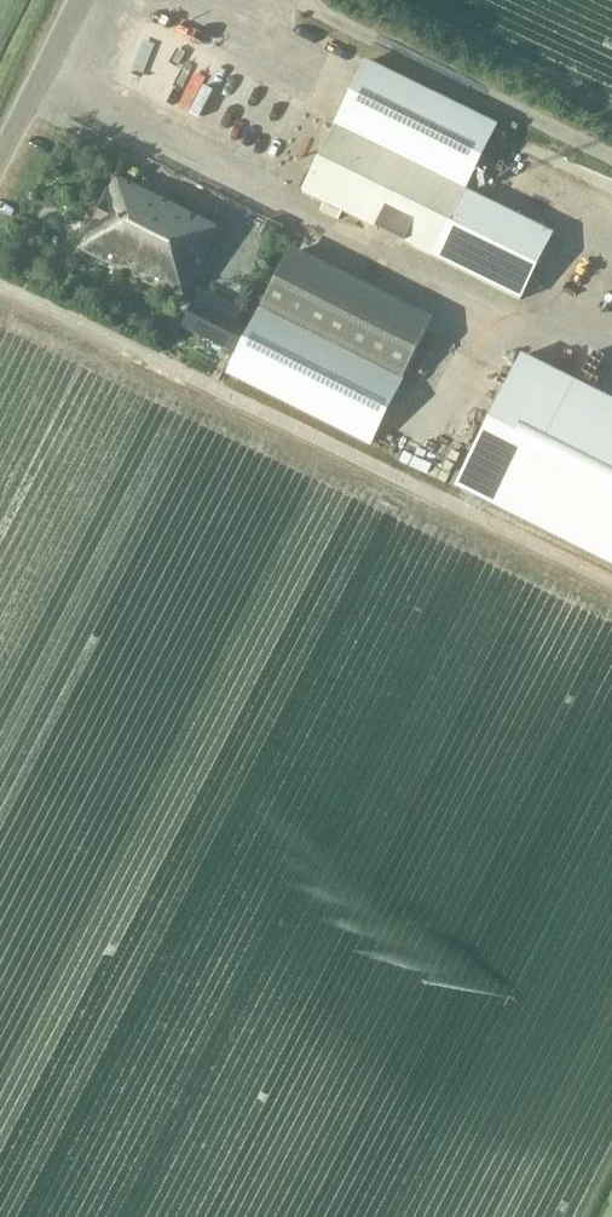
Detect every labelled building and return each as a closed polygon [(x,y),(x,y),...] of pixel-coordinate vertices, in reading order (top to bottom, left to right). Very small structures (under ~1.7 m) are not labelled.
[(496,126),(366,61),(301,193),(519,301),(552,235),(464,191),(496,126)] [(115,174),(77,251),(184,304),(212,250),(209,249),(217,226),(115,174)] [(401,380),(428,326),(286,256),(260,309),(248,331),(236,356),(227,373),(369,445),(401,380)] [(180,329),(236,356),(248,331),(192,304),(180,329)] [(454,490),(611,569),(611,402),(520,356),(454,490)]
